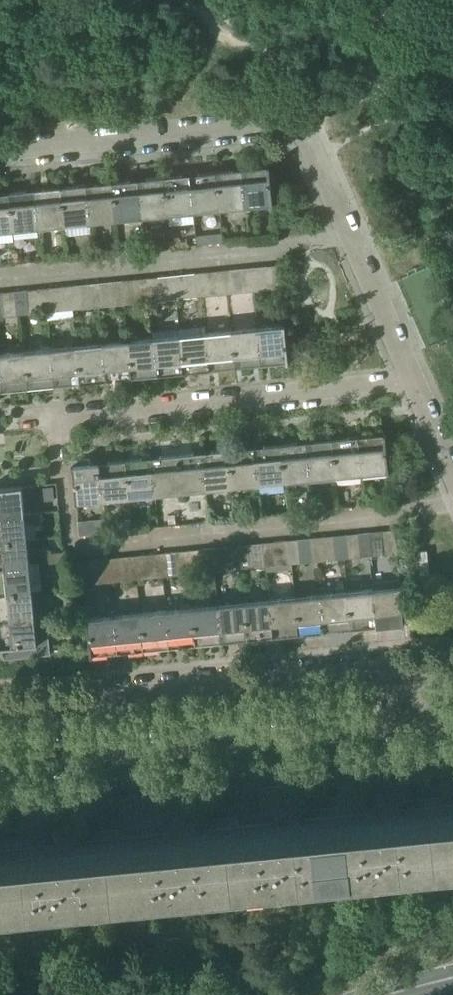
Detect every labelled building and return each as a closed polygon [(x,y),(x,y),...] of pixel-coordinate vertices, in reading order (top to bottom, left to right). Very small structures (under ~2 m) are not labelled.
[(242,170),(246,207),(271,205),(271,206),(274,205),(273,200),(272,200),(269,172),(270,172),(270,167),(268,167),(268,168),(253,170),(252,169),(242,170)] [(220,210),(246,207),(242,170),(232,171),(232,172),(217,173),(220,210)] [(194,213),(220,210),(217,173),(201,175),(201,174),(191,175),(194,213)] [(168,215),(194,213),(191,175),(181,176),(181,177),(165,179),(168,215)] [(142,218),(168,215),(165,179),(149,180),(149,179),(139,180),(142,218)] [(117,220),(142,218),(139,180),(129,181),(129,182),(113,184),(117,220)] [(91,223),(117,220),(113,184),(97,186),(97,185),(87,186),(91,223)] [(65,226),(91,223),(87,186),(77,187),(77,188),(61,189),(65,226)] [(39,228),(65,226),(61,189),(45,191),(45,190),(35,191),(39,228)] [(13,231),(39,228),(35,191),(25,192),(25,193),(9,194),(13,231)] [(13,231),(9,194),(0,195),(0,232),(13,231)] [(266,267),(269,291),(282,290),(282,285),(281,285),(279,270),(280,270),(279,266),(266,267)] [(257,292),(269,291),(266,267),(254,268),(257,292)] [(245,293),(257,292),(254,268),(242,269),(245,293)] [(233,294),(245,293),(242,269),(231,271),(233,294)] [(221,296),(233,294),(231,271),(218,272),(221,296)] [(209,297),(221,296),(218,272),(207,273),(209,297)] [(197,298),(209,297),(207,273),(195,274),(197,298)] [(185,299),(197,298),(195,274),(182,275),(185,299)] [(173,300),(185,299),(182,275),(170,277),(173,300)] [(161,302),(173,300),(170,277),(159,278),(161,302)] [(149,303),(161,302),(159,278),(146,279),(149,303)] [(137,304),(149,303),(146,279),(135,280),(137,304)] [(125,305),(137,304),(135,280),(123,281),(125,305)] [(113,306),(125,305),(123,281),(111,283),(113,306)] [(101,308),(113,306),(111,283),(99,284),(101,308)] [(89,309),(101,308),(99,284),(87,285),(89,309)] [(77,310),(89,309),(87,285),(75,286),(77,310)] [(65,311),(77,310),(75,286),(63,287),(65,311)] [(53,312),(65,311),(63,287),(51,289),(53,312)] [(42,314),(53,312),(51,289),(39,290),(42,314)] [(29,315),(42,314),(39,290),(27,291),(29,315)] [(17,316),(29,315),(27,291),(15,292),(17,316)] [(5,317),(17,316),(15,292),(3,293),(5,317)] [(258,329),(262,366),(272,365),(272,364),(287,363),(287,364),(289,363),(289,359),(286,330),(286,325),(283,325),(283,326),(258,329)] [(206,326),(180,328),(185,373),(200,372),(210,371),(207,334),(206,326)] [(154,331),(155,339),(159,377),(169,376),(169,375),(185,373),(180,328),(154,331)] [(232,332),(236,368),(252,366),(252,367),(262,366),(258,329),(257,329),(232,332)] [(220,369),(236,368),(232,332),(207,334),(210,371),(220,370),(220,369)] [(155,339),(129,342),(132,378),(149,377),(159,377),(155,339)] [(129,342),(103,345),(107,382),(117,381),(117,380),(132,378),(129,342)] [(97,383),(107,382),(103,345),(77,347),(81,384),(97,382),(97,383)] [(77,347),(51,350),(55,387),(65,386),(65,385),(81,384),(77,347)] [(45,388),(55,387),(51,350),(26,353),(29,389),(45,387),(45,388)] [(29,389),(26,353),(0,355),(0,360),(3,392),(13,391),(29,389)] [(358,436),(362,473),(387,471),(387,472),(389,472),(389,467),(388,467),(385,439),(386,439),(386,433),(383,434),(384,435),(368,436),(358,436)] [(336,476),(362,473),(358,436),(348,437),(348,438),(332,440),(336,476)] [(310,479),(336,476),(332,440),(316,441),(306,442),(310,479)] [(284,481),(310,479),(306,442),(297,443),(280,445),(284,481)] [(258,484),(284,481),(280,445),(265,447),(265,446),(255,447),(258,484)] [(233,486),(258,484),(255,447),(245,448),(229,450),(233,486)] [(206,489),(233,486),(229,450),(213,452),(213,451),(203,452),(206,489)] [(181,492),(206,489),(203,452),(193,453),(193,454),(177,455),(181,492)] [(155,494),(181,492),(177,455),(162,457),(162,456),(151,457),(155,494)] [(129,497),(155,494),(151,457),(141,458),(142,459),(125,461),(129,497)] [(74,465),(72,465),(73,470),(76,498),(75,498),(76,503),(78,503),(78,502),(103,500),(99,463),(90,464),(90,459),(73,461),(74,465)] [(103,500),(129,497),(125,461),(110,462),(110,461),(99,463),(103,500)] [(22,489),(23,489),(23,486),(18,487),(0,489),(0,516),(25,514),(22,489)] [(0,516),(0,542),(27,540),(26,524),(41,522),(40,512),(25,514),(0,516)] [(79,536),(107,533),(105,519),(78,522),(79,536)] [(383,532),(385,555),(397,554),(397,550),(396,550),(395,535),(396,535),(395,531),(383,532)] [(374,557),(385,555),(383,532),(370,533),(374,557)] [(362,558),(374,557),(370,533),(359,534),(362,558)] [(350,559),(362,558),(359,534),(347,535),(350,559)] [(338,560),(350,559),(347,535),(335,537),(338,560)] [(325,561),(338,560),(335,537),(323,538),(325,561)] [(313,563),(325,561),(323,538),(311,539),(313,563)] [(301,564),(313,563),(311,539),(299,540),(301,564)] [(30,566),(27,540),(0,542),(0,569),(30,566)] [(289,565),(301,564),(299,540),(287,541),(289,565)] [(277,566),(289,565),(287,541),(275,542),(277,566)] [(265,567),(277,566),(275,542),(263,544),(265,567)] [(254,569),(265,567),(263,544),(251,545),(254,569)] [(242,570),(254,569),(251,545),(239,546),(242,570)] [(229,571),(242,570),(239,546),(227,547),(229,571)] [(217,572),(229,571),(227,547),(215,548),(217,572)] [(206,573),(217,572),(215,548),(203,549),(206,573)] [(203,549),(194,550),(191,551),(193,575),(206,573),(203,549)] [(182,576),(193,575),(191,551),(179,552),(182,576)] [(420,551),(417,551),(419,576),(422,576),(429,575),(428,551),(420,551)] [(48,554),(49,564),(64,562),(62,552),(48,554)] [(169,577),(182,576),(179,552),(167,553),(169,577)] [(158,578),(169,577),(167,553),(155,554),(158,578)] [(146,579),(158,578),(155,554),(144,555),(146,579)] [(134,580),(146,579),(144,555),(131,557),(134,580)] [(122,582),(134,580),(131,557),(119,558),(122,582)] [(109,583),(122,582),(119,558),(107,559),(109,583)] [(96,584),(109,583),(107,559),(93,560),(96,584)] [(96,584),(93,560),(82,561),(82,566),(83,566),(84,581),(84,585),(96,584)] [(0,569),(0,595),(32,591),(42,590),(41,573),(40,565),(30,566),(0,569)] [(400,580),(373,583),(374,590),(377,627),(387,626),(388,626),(389,626),(402,624),(402,625),(403,625),(405,625),(404,620),(403,620),(401,592),(401,587),(400,580)] [(367,628),(377,627),(374,590),(348,593),(351,629),(367,628)] [(35,617),(32,591),(0,595),(0,621),(35,617)] [(335,631),(351,629),(348,593),(322,595),(326,632),(335,631)] [(315,633),(326,632),(322,595),(296,598),(299,634),(315,633)] [(284,636),(299,634),(296,598),(270,600),(273,637),(284,637),(284,636)] [(263,638),(273,637),(270,600),(244,603),(247,639),(263,638)] [(232,641),(247,639),(244,603),(218,606),(222,643),(232,642),(232,641)] [(192,608),(196,645),(211,643),(211,644),(222,643),(218,606),(192,608)] [(180,646),(196,645),(192,608),(166,611),(170,648),(180,647),(180,646)] [(141,613),(144,650),(160,648),(160,649),(170,648),(166,611),(141,613)] [(128,651),(144,650),(141,613),(115,616),(118,653),(128,652),(128,651)] [(3,648),(5,660),(51,655),(47,616),(35,618),(35,617),(0,621),(0,638),(1,646),(0,646),(0,648),(3,648)] [(118,653),(115,616),(90,619),(90,618),(87,618),(88,623),(91,651),(90,651),(91,656),(93,656),(93,655),(109,653),(109,654),(118,653)] [(452,855),(448,810),(402,815),(401,797),(405,797),(403,776),(374,779),(374,777),(372,777),(376,817),(338,821),(343,866),(452,855)] [(343,866),(338,821),(301,825),(299,807),(303,807),(301,786),(272,789),(272,787),(270,787),(271,789),(257,791),(261,829),(237,831),(241,876),(343,866)] [(241,876),(237,831),(199,835),(197,817),(202,817),(200,796),(171,799),(171,797),(169,797),(173,838),(126,842),(131,887),(241,876)] [(131,887),(126,842),(80,847),(78,829),(83,829),(81,808),(52,811),(52,809),(50,809),(54,849),(17,853),(21,898),(131,887)] [(17,853),(0,855),(0,900),(21,898),(17,853)]
